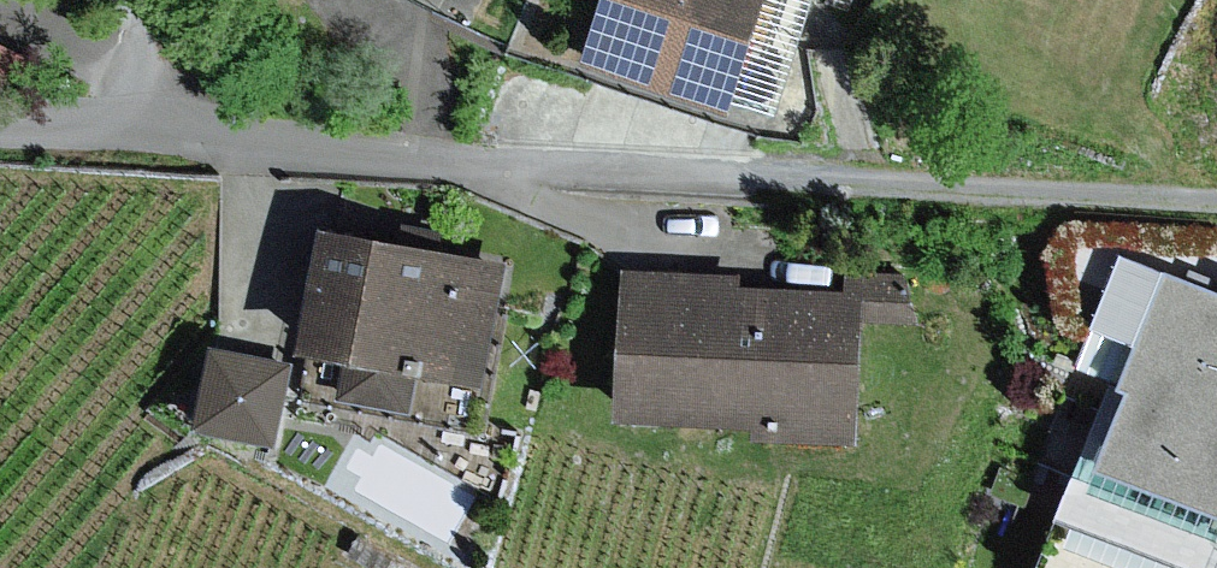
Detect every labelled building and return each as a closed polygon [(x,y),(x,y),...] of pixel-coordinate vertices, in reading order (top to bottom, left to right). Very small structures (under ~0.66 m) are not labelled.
[(586,56),(737,105),(771,0),(604,0),(586,56)] [(516,256),(328,221),(305,342),(351,351),(343,391),(420,405),(427,369),(492,381),(516,256)] [(745,270),(625,265),(621,414),(760,419),(758,434),(863,440),(867,318),(924,322),(909,271),(849,268),(850,288),(745,282),(745,270)] [(1168,265),(1049,567),(1209,567),(1216,547),(1216,284),(1168,265)] [(297,360),(213,344),(198,425),(282,441),(297,360)]
